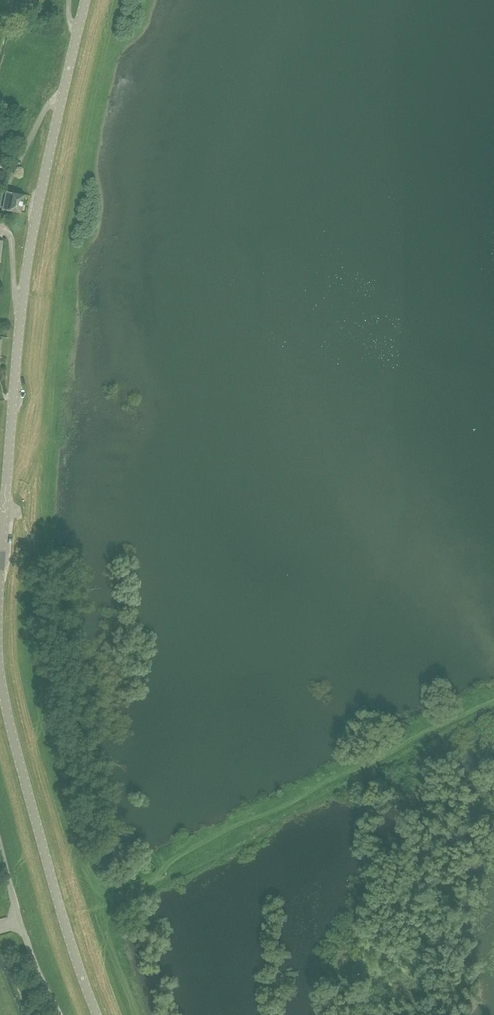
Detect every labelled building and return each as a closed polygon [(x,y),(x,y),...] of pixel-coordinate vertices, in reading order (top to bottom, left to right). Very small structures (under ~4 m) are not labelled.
[(32,0),(21,0),(19,10),(30,12),(32,0)] [(8,209),(7,209),(21,212),(25,195),(11,192),(11,193),(7,192),(3,208),(8,209)]
